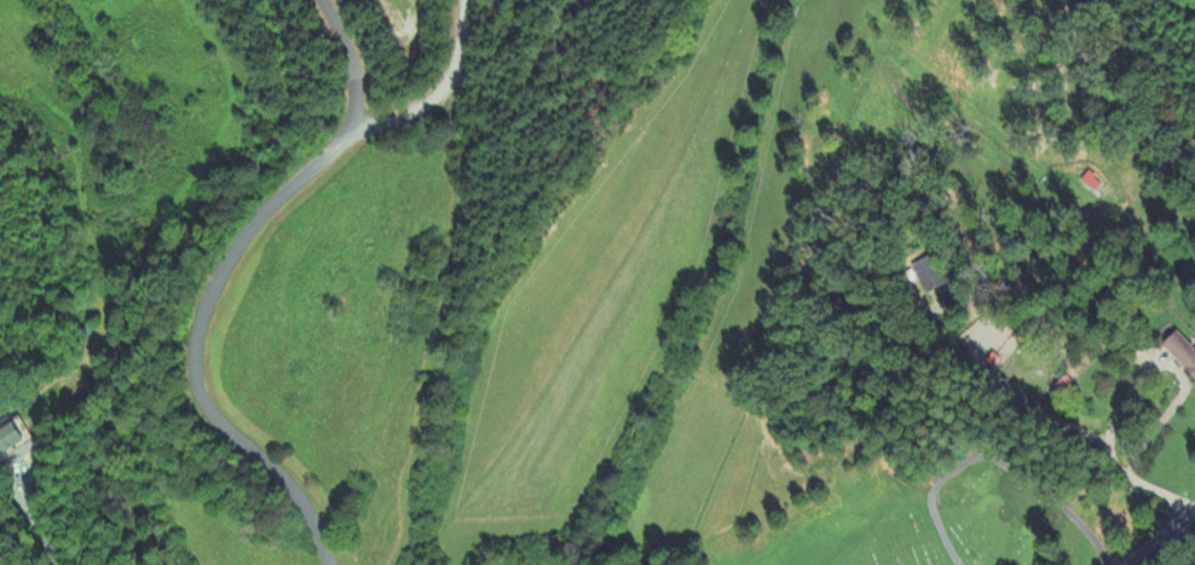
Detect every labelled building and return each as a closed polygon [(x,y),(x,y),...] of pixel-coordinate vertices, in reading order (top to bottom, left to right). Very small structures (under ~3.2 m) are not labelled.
[(1101,186),(1089,173),(1080,181),(1092,194),(1101,186)] [(908,266),(923,296),(946,284),(930,254),(908,266)] [(1160,347),(1194,383),(1194,354),(1175,333),(1160,347)] [(22,445),(14,426),(0,432),(0,455),(22,445)]
